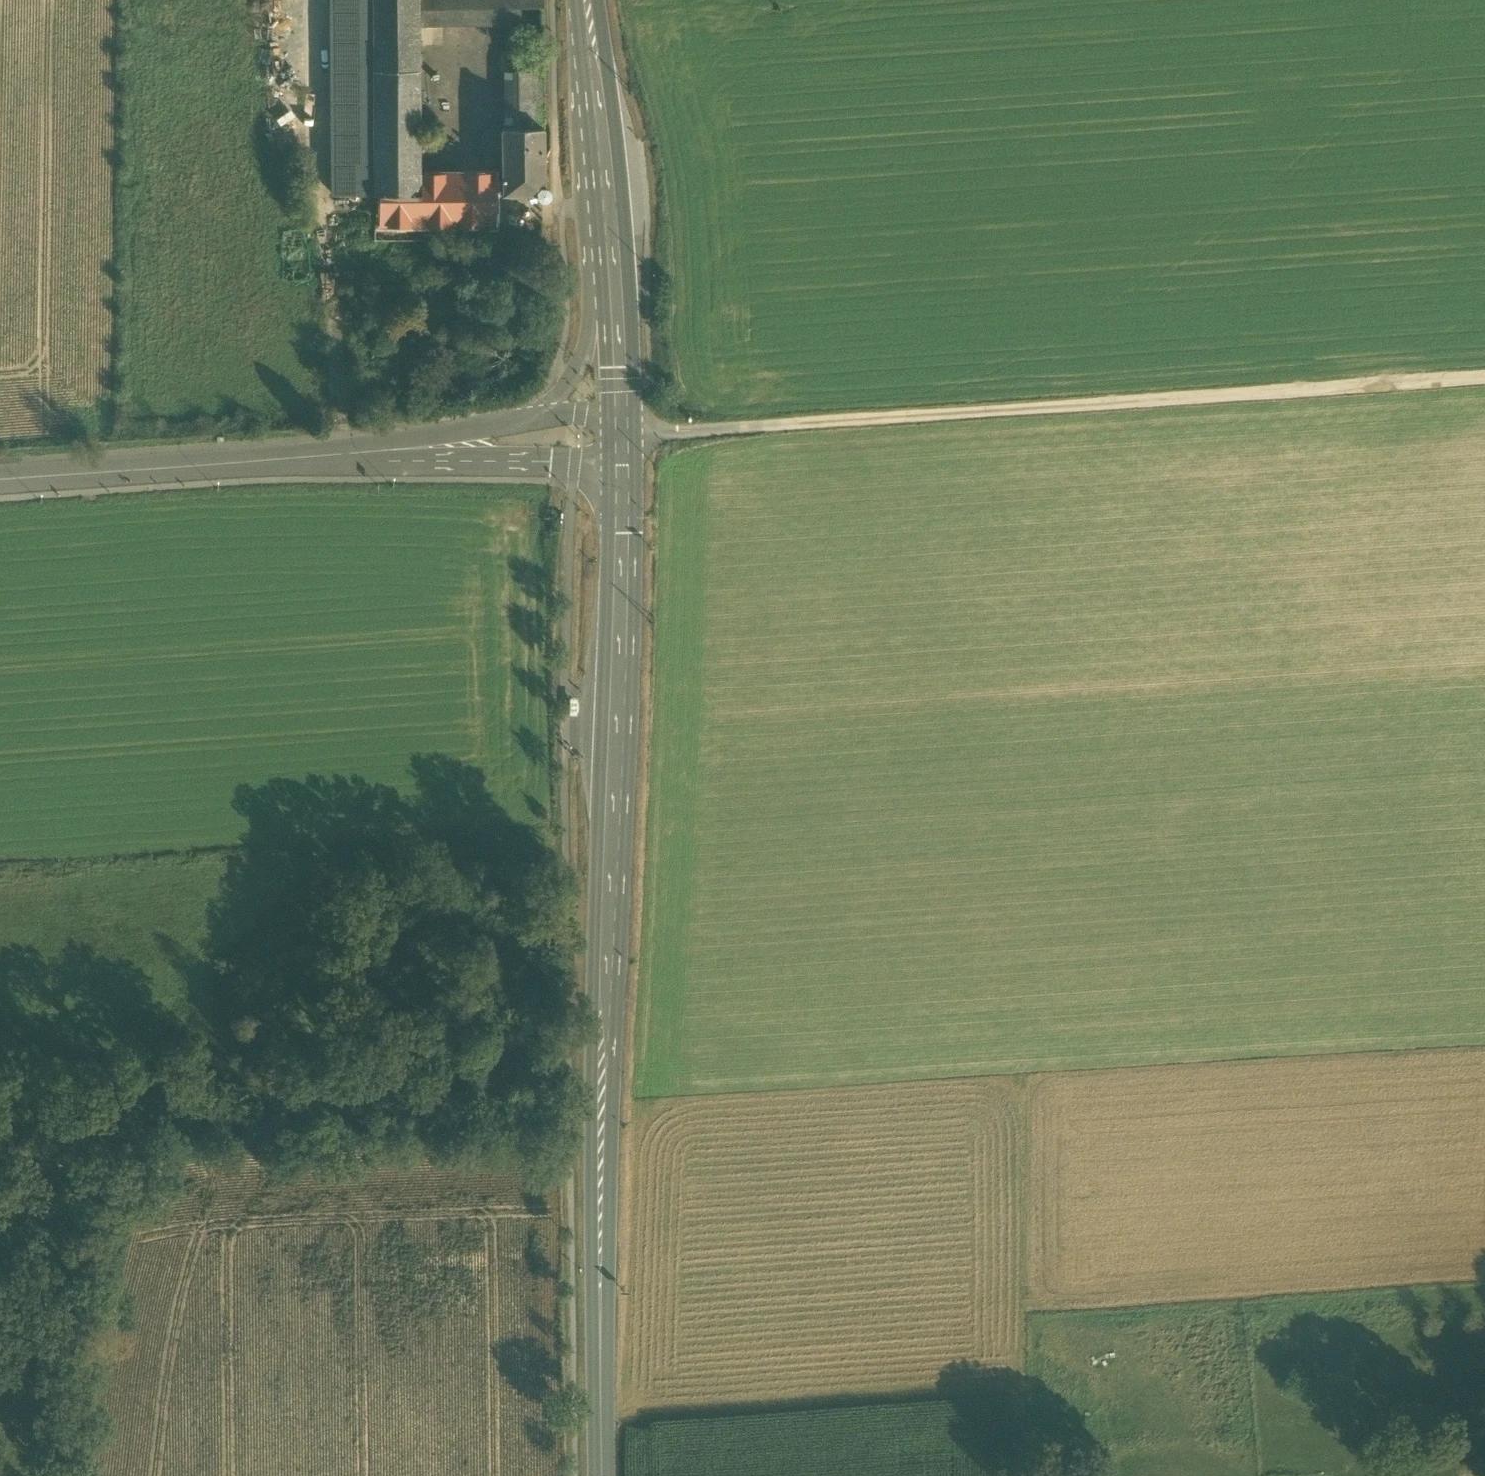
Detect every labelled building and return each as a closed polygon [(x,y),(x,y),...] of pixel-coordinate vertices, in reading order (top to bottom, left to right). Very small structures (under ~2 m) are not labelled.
[(335,196),(375,195),(420,195),(420,176),(418,26),(418,0),(333,0),(335,196)] [(418,26),(522,25),(522,7),(542,7),(542,0),(418,0),(418,26)] [(517,73),(543,72),(543,51),(517,51),(517,73)] [(518,129),(544,129),(543,72),(517,73),(507,73),(508,129),(512,129),(512,121),(518,121),(518,129)] [(518,121),(512,121),(512,129),(508,129),(504,129),(504,133),(503,195),(537,195),(537,197),(541,201),(548,201),(551,197),(551,191),(547,187),(545,186),(544,129),(518,129),(518,121)] [(420,176),(420,195),(493,194),(494,194),(493,176),(420,176)] [(420,195),(375,195),(375,219),(493,218),(493,194),(420,195)] [(438,240),(438,225),(375,225),(375,241),(438,240)] [(471,225),(444,225),(444,241),(471,241),(471,225)]
